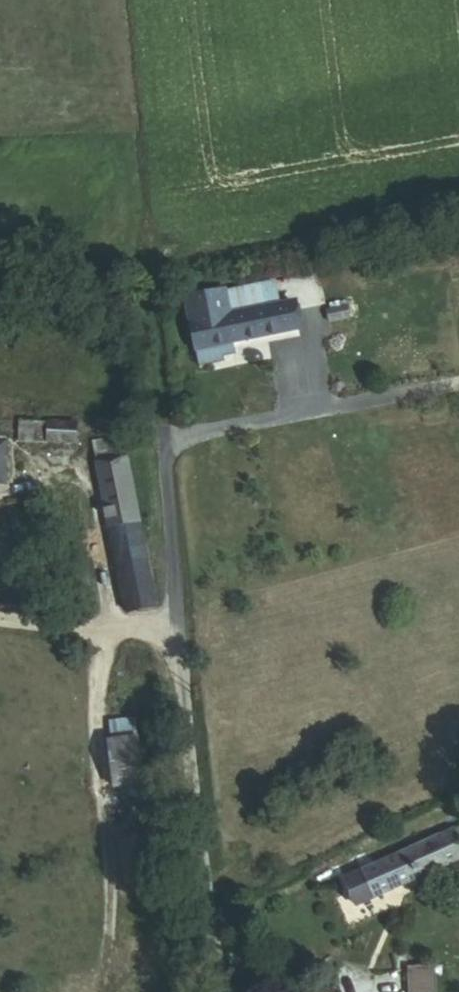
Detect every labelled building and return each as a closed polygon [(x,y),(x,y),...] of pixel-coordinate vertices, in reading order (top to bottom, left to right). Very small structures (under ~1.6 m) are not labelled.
[(324,313),(348,307),(345,296),(322,302),(324,313)] [(226,340),(297,326),(292,303),(241,313),(239,303),(220,307),(226,340)] [(187,348),(226,340),(220,307),(181,315),(187,348)] [(16,437),(66,439),(67,422),(17,420),(16,437)] [(125,618),(157,611),(123,467),(91,474),(125,618)] [(124,792),(150,785),(139,740),(112,746),(124,792)] [(458,861),(458,847),(450,828),(361,870),(375,900),(458,861)] [(435,967),(407,967),(407,991),(435,991),(435,967)]
